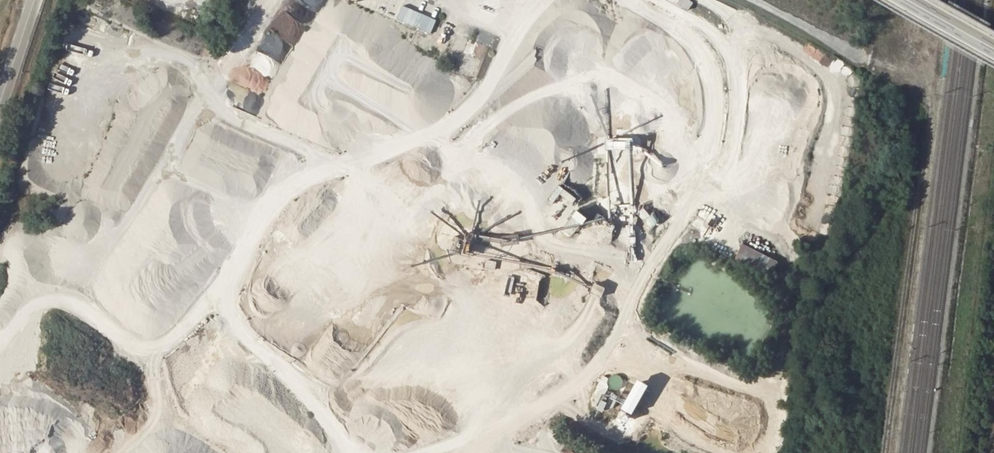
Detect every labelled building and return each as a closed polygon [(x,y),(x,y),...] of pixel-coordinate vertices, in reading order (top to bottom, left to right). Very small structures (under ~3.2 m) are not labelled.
[(408,1),(406,0),(394,0),(389,16),(402,20),(408,1)] [(267,79),(308,30),(279,6),(263,25),(273,33),(247,63),(267,79)] [(356,28),(362,31),(368,17),(361,14),(356,28)] [(432,54),(436,41),(421,36),(417,50),(432,54)] [(470,42),(466,52),(482,58),(486,47),(470,42)] [(550,201),(557,204),(561,196),(576,203),(579,196),(558,185),(550,201)] [(580,209),(569,225),(574,228),(580,219),(588,224),(593,218),(580,209)] [(737,261),(771,279),(779,263),(745,245),(737,261)] [(485,268),(495,271),(498,262),(488,259),(485,268)] [(594,292),(604,296),(608,288),(597,283),(594,292)] [(539,284),(539,298),(549,298),(550,285),(539,284)] [(600,375),(597,387),(618,390),(620,378),(600,375)] [(595,406),(609,414),(618,399),(608,394),(603,402),(599,400),(595,406)] [(552,439),(544,437),(540,450),(550,452),(557,452),(558,451),(549,448),(552,439)]
